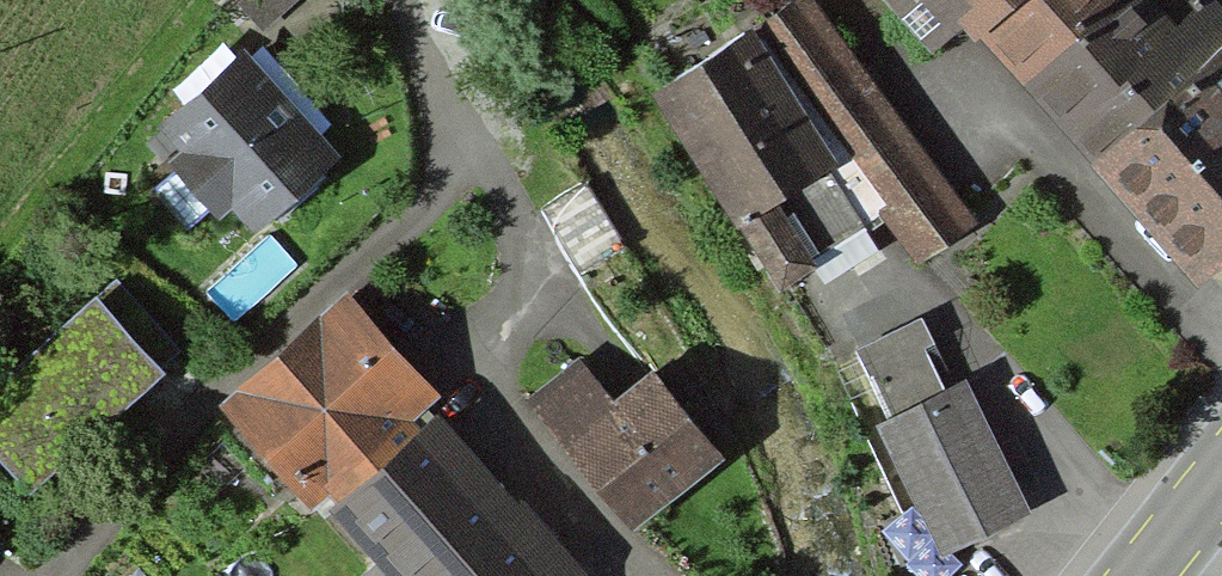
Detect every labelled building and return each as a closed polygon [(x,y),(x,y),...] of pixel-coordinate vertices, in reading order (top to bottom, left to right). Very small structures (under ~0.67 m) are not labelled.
[(648,100),(736,233),(741,228),(828,173),(853,155),(924,262),(970,231),(817,0),(799,0),(648,100)] [(903,20),(924,0),(884,0),(903,20)] [(903,20),(935,55),(964,28),(979,44),(985,39),(1020,78),(1115,0),(924,0),(903,20)] [(1154,0),(1115,0),(1020,78),(1098,171),(1221,63),(1221,9),(1214,0),(1161,0),(1157,4),(1154,0)] [(327,166),(231,57),(143,133),(239,243),(327,166)] [(1098,171),(1195,283),(1221,260),(1221,63),(1098,171)] [(863,230),(828,173),(741,228),(780,290),(817,267),(813,261),(863,230)] [(181,365),(122,289),(0,384),(0,480),(13,496),(181,365)] [(293,515),(419,411),(337,313),(211,417),(293,515)] [(582,354),(521,401),(626,534),(726,456),(653,364),(614,395),(582,354)] [(935,567),(1031,519),(964,385),(868,433),(935,567)] [(373,575),(558,575),(427,426),(322,517),(373,575)]
